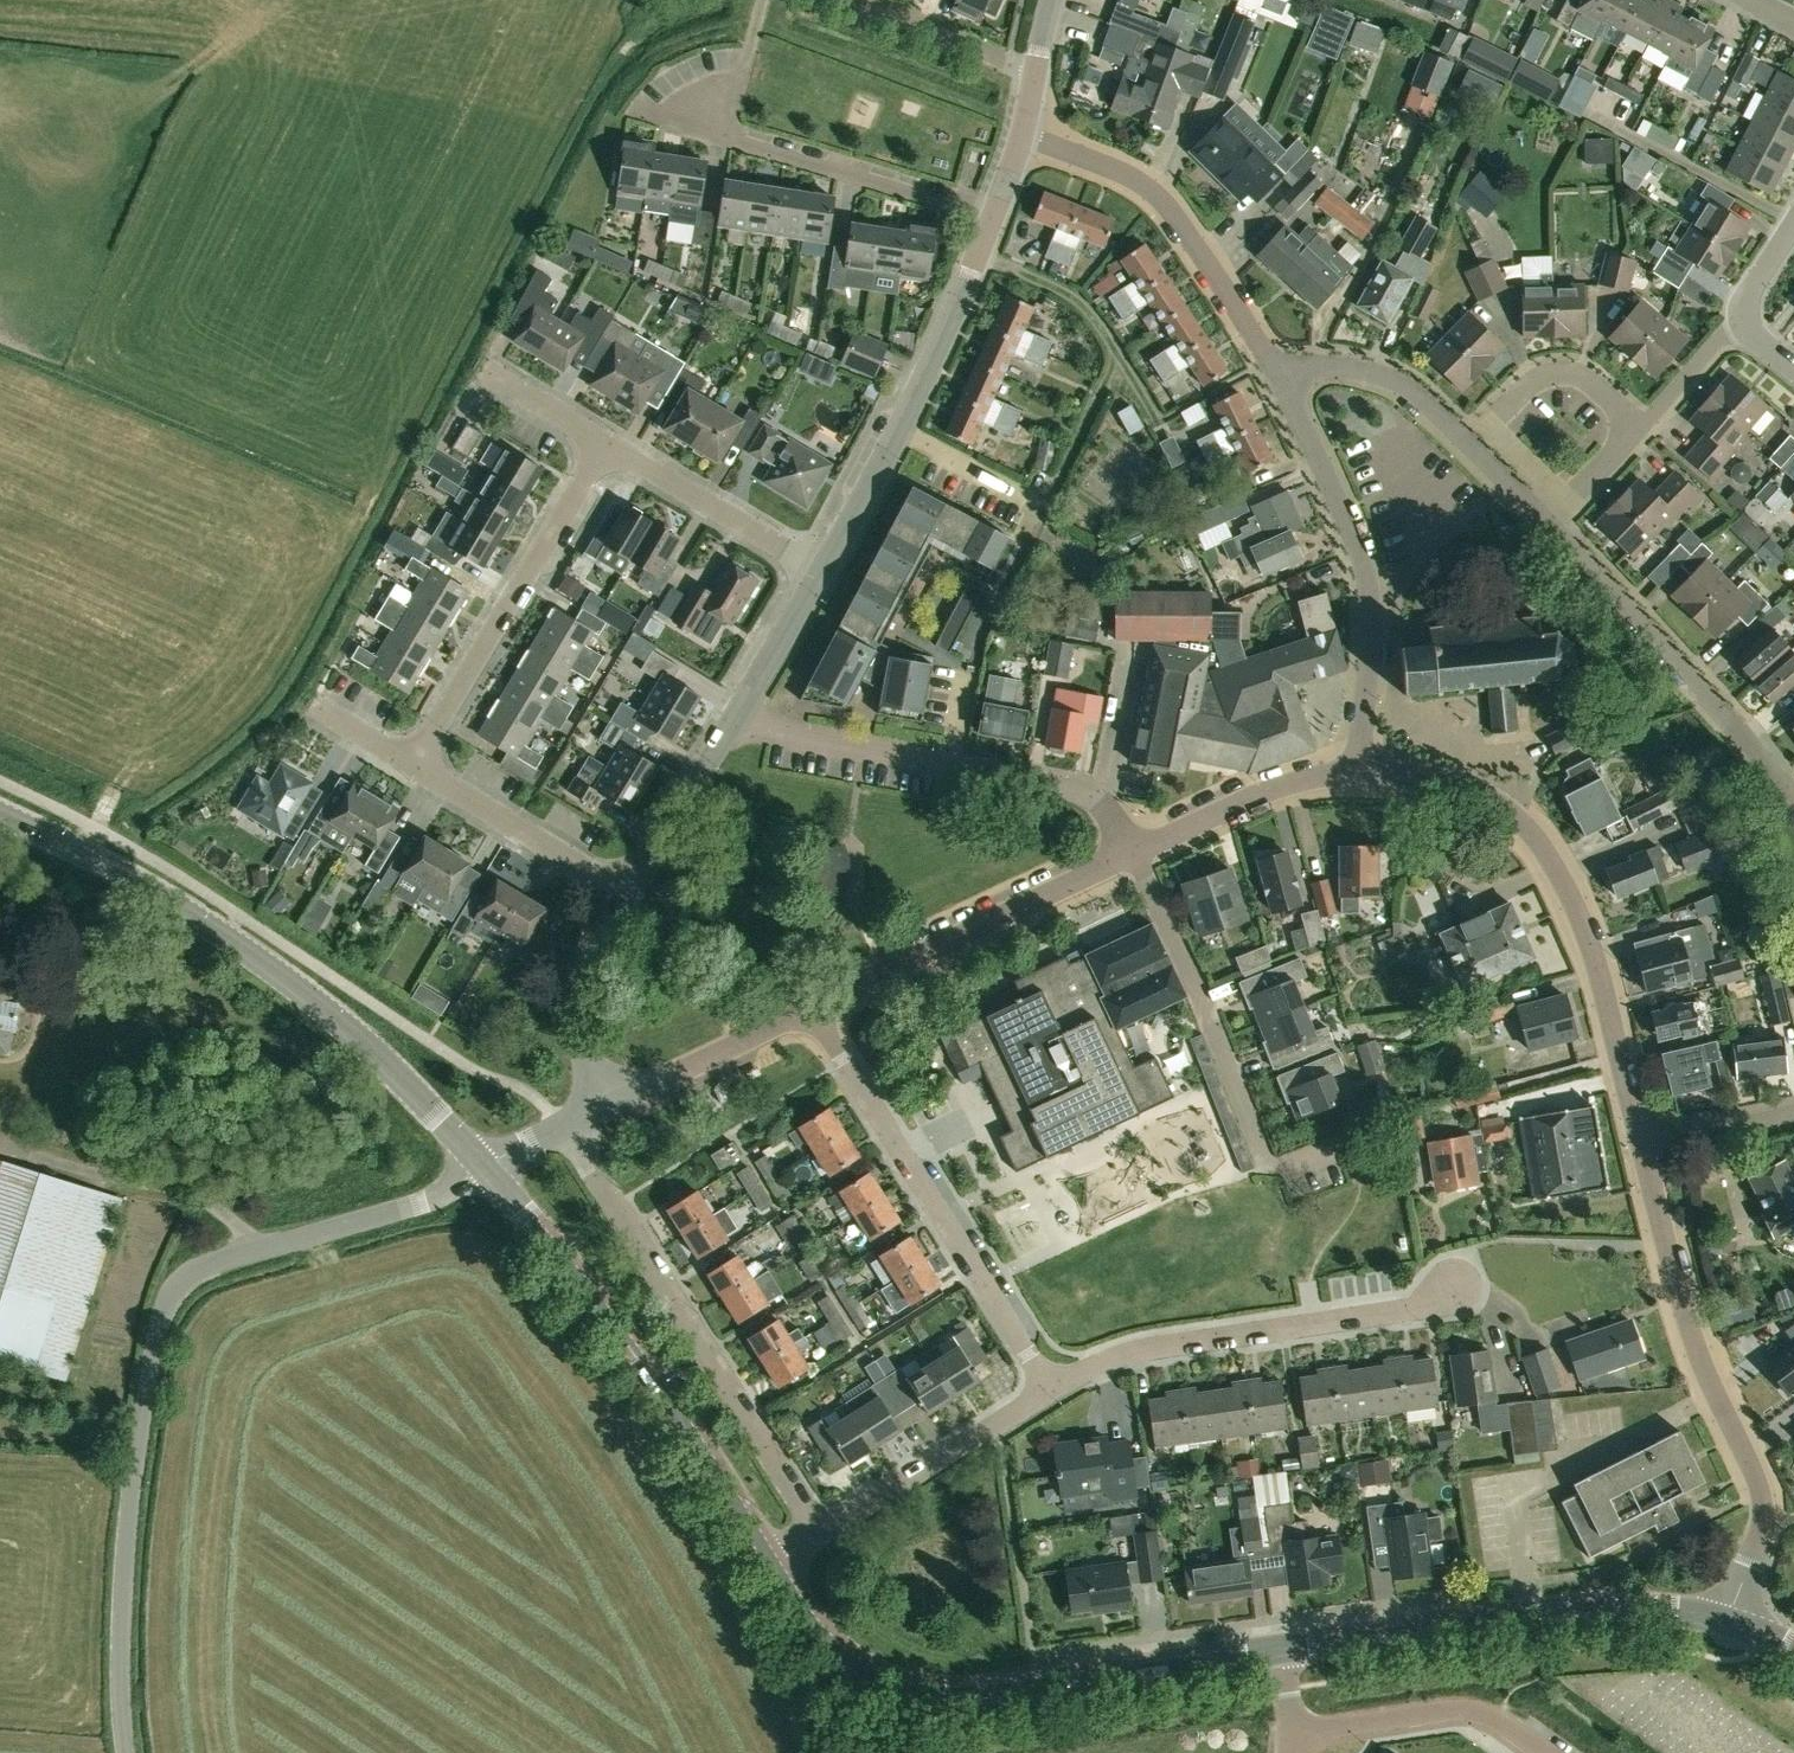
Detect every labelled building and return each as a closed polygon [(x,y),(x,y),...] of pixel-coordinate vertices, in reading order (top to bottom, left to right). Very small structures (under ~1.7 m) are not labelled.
[(953,10),(979,22),(984,11),(995,16),(1002,0),(957,0),(953,10)] [(1135,8),(1139,0),(1116,0),(1135,8)] [(1401,1),(1423,10),(1428,0),(1402,0),(1401,1)] [(1456,9),(1433,0),(1428,12),(1449,20),(1449,19),(1453,17),(1456,9)] [(1524,2),(1538,10),(1543,0),(1525,0),(1524,2)] [(1604,22),(1615,0),(1566,0),(1555,21),(1570,29),(1594,41),(1597,36),(1601,29),(1604,22)] [(1604,22),(1626,34),(1643,0),(1615,0),(1604,22)] [(1626,34),(1646,44),(1669,0),(1663,0),(1662,1),(1656,2),(1652,0),(1643,0),(1626,34)] [(1670,0),(1669,0),(1646,44),(1669,56),(1672,58),(1690,21),(1689,20),(1679,14),(1677,9),(1680,5),(1670,0)] [(1314,31),(1344,44),(1355,18),(1325,5),(1314,31)] [(1174,48),(1188,53),(1201,17),(1188,11),(1187,14),(1181,31),(1174,48)] [(1697,93),(1711,66),(1698,60),(1704,49),(1714,29),(1690,16),(1689,20),(1690,21),(1672,58),(1667,67),(1689,79),(1684,87),(1697,93)] [(1211,69),(1202,90),(1222,98),(1229,81),(1235,84),(1249,50),(1242,47),(1251,25),(1231,17),(1213,62),(1211,69)] [(1174,48),(1181,31),(1146,18),(1139,36),(1174,48)] [(1356,24),(1351,40),(1378,50),(1384,34),(1356,24)] [(1112,108),(1146,120),(1174,48),(1139,36),(1111,26),(1105,40),(1133,51),(1112,108)] [(1449,28),(1439,49),(1457,57),(1467,36),(1449,28)] [(1463,60),(1504,81),(1515,59),(1474,38),(1463,60)] [(1099,57),(1120,65),(1125,51),(1104,43),(1099,57)] [(1194,55),(1188,53),(1174,48),(1146,120),(1151,122),(1167,128),(1181,90),(1192,62),(1194,55)] [(1427,49),(1413,84),(1441,96),(1455,60),(1427,49)] [(1748,54),(1734,79),(1747,86),(1761,61),(1748,54)] [(1520,59),(1509,80),(1549,100),(1559,79),(1520,59)] [(1578,66),(1573,75),(1591,85),(1596,75),(1578,66)] [(1468,71),(1457,94),(1488,109),(1499,86),(1468,71)] [(1766,97),(1793,111),(1793,79),(1779,71),(1766,97)] [(1603,87),(1620,95),(1625,85),(1608,77),(1603,87)] [(1718,85),(1705,78),(1697,93),(1710,100),(1718,85)] [(1625,85),(1620,95),(1638,105),(1643,95),(1625,85)] [(1766,97),(1753,122),(1793,143),(1793,111),(1766,97)] [(1215,176),(1249,141),(1225,118),(1191,153),(1215,176)] [(1643,120),(1636,133),(1645,137),(1651,124),(1643,120)] [(1739,147),(1784,170),(1793,150),(1793,143),(1753,122),(1739,147)] [(1713,136),(1707,132),(1702,141),(1709,144),(1713,136)] [(628,195),(646,198),(652,154),(653,154),(655,143),(627,138),(621,171),(618,171),(615,186),(619,186),(618,194),(628,195)] [(1277,159),(1277,161),(1274,165),(1249,141),(1215,176),(1240,200),(1246,193),(1262,177),(1272,186),(1282,177),(1308,149),(1297,138),(1277,159)] [(1784,170),(1739,147),(1726,172),(1770,195),(1784,170)] [(1624,180),(1638,189),(1643,180),(1656,160),(1636,148),(1623,168),(1624,180)] [(646,198),(644,209),(670,214),(672,202),(679,158),(653,154),(652,154),(646,198)] [(707,162),(679,158),(672,202),(670,214),(670,220),(695,224),(697,211),(699,211),(707,162)] [(1308,170),(1282,196),(1297,211),(1323,184),(1308,170)] [(719,225),(746,229),(753,185),(726,181),(719,225)] [(1691,225),(1734,253),(1751,227),(1726,211),(1734,199),(1707,182),(1699,195),(1707,200),(1691,225)] [(753,185),(746,229),(773,233),(780,189),(753,185)] [(1315,204),(1327,213),(1339,196),(1328,187),(1315,204)] [(780,189),(773,233),(800,238),(807,194),(780,189)] [(1044,257),(1057,262),(1079,207),(1044,192),(1033,219),(1056,228),(1044,257)] [(807,194),(800,238),(827,242),(834,198),(807,194)] [(1473,203),(1462,194),(1457,200),(1468,209),(1473,203)] [(1339,196),(1327,213),(1349,231),(1361,213),(1359,211),(1339,196)] [(1079,207),(1057,262),(1070,267),(1082,238),(1104,247),(1115,221),(1079,207)] [(708,245),(713,213),(699,211),(697,211),(695,224),(692,242),(708,245)] [(1369,219),(1361,213),(1349,231),(1361,239),(1374,222),(1369,219)] [(907,221),(906,232),(899,277),(927,281),(928,274),(932,274),(934,259),(931,259),(936,226),(907,221)] [(1434,233),(1413,222),(1398,248),(1405,252),(1396,269),(1382,261),(1356,307),(1389,325),(1414,280),(1422,284),(1429,262),(1420,257),(1434,233)] [(873,273),(880,228),(852,224),(848,248),(834,245),(828,287),(845,290),(845,285),(870,289),(873,273)] [(1261,259),(1280,275),(1306,246),(1317,234),(1307,225),(1297,237),(1288,229),(1261,259)] [(1668,246),(1660,259),(1687,276),(1694,263),(1718,278),(1734,253),(1691,225),(1675,251),(1668,246)] [(873,273),(886,275),(899,277),(906,232),(880,228),(873,273)] [(1299,291),(1324,262),(1329,257),(1335,250),(1317,234),(1306,246),(1280,275),(1298,292),(1299,291)] [(1469,246),(1478,265),(1492,258),(1483,239),(1469,246)] [(550,243),(543,257),(551,262),(558,248),(550,243)] [(1142,292),(1166,276),(1145,244),(1121,260),(1134,280),(1108,297),(1116,309),(1142,292)] [(596,246),(592,255),(611,264),(615,255),(596,246)] [(1299,291),(1298,292),(1317,309),(1343,279),(1355,267),(1335,250),(1329,257),(1324,262),(1299,291)] [(1597,284),(1616,289),(1623,257),(1605,252),(1597,284)] [(1493,257),(1478,265),(1493,295),(1508,288),(1493,257)] [(1623,257),(1616,289),(1628,292),(1637,261),(1623,257)] [(643,271),(658,278),(664,265),(663,265),(648,258),(643,271)] [(1687,276),(1660,259),(1652,272),(1679,288),(1687,276)] [(1119,261),(1108,268),(1112,274),(1123,267),(1119,261)] [(664,265),(658,278),(674,284),(679,272),(664,265)] [(1493,295),(1478,265),(1464,272),(1478,302),(1493,295)] [(515,341),(539,355),(560,320),(551,315),(560,301),(545,292),(553,279),(537,269),(517,308),(530,316),(515,341)] [(1162,323),(1186,307),(1166,276),(1142,292),(1116,309),(1123,320),(1149,303),(1162,323)] [(1554,335),(1555,335),(1553,285),(1553,276),(1540,277),(1540,285),(1522,286),(1524,336),(1554,335)] [(1553,285),(1555,335),(1587,333),(1584,283),(1553,285)] [(1441,292),(1424,284),(1409,313),(1426,322),(1441,292)] [(1702,305),(1704,302),(1711,291),(1702,285),(1693,299),(1702,305)] [(716,302),(731,309),(737,296),(721,290),(716,302)] [(1019,341),(1047,354),(1052,342),(1024,329),(1035,306),(1008,295),(993,329),(1019,341)] [(737,296),(731,309),(747,316),(752,303),(737,296)] [(1610,336),(1634,356),(1666,318),(1643,298),(1610,336)] [(715,312),(690,302),(684,316),(706,325),(715,312)] [(591,354),(598,343),(613,319),(615,316),(601,307),(593,320),(578,312),(569,326),(560,320),(539,355),(564,370),(578,346),(591,354)] [(1183,354),(1207,338),(1186,307),(1162,323),(1175,342),(1149,360),(1157,372),(1183,354)] [(1469,312),(1448,334),(1484,370),(1506,348),(1469,312)] [(1666,318),(1634,356),(1656,376),(1689,339),(1666,318)] [(613,319),(598,343),(610,351),(590,384),(614,399),(640,356),(628,349),(637,334),(613,319)] [(767,331),(782,338),(787,326),(772,319),(767,331)] [(787,326),(782,338),(797,345),(803,333),(787,326)] [(1041,367),(1047,354),(1019,341),(993,329),(977,364),(1004,375),(1013,355),(1041,367)] [(855,332),(848,347),(859,352),(880,361),(887,345),(855,332)] [(1484,370),(1448,334),(1426,356),(1463,392),(1484,370)] [(1228,370),(1207,338),(1183,354),(1157,372),(1164,383),(1190,366),(1191,366),(1204,386),(1228,370)] [(815,352),(827,358),(833,346),(821,340),(815,352)] [(859,352),(848,347),(841,364),(873,377),(880,361),(859,352)] [(659,380),(670,387),(682,368),(685,362),(661,348),(652,364),(640,356),(614,399),(639,413),(659,380)] [(808,352),(801,368),(829,380),(836,364),(808,352)] [(994,398),(1004,375),(977,364),(962,398),(988,410),(1016,422),(1021,410),(994,398)] [(664,428),(692,445),(716,404),(699,394),(706,382),(682,368),(670,387),(664,398),(678,406),(664,428)] [(1712,396),(1749,430),(1769,407),(1731,374),(1712,396)] [(1196,440),(1202,453),(1230,439),(1250,429),(1256,426),(1239,392),(1213,405),(1224,426),(1196,440)] [(1743,436),(1749,430),(1712,396),(1707,401),(1691,420),(1706,433),(1686,455),(1715,481),(1724,469),(1721,467),(1739,446),(1737,443),(1743,436)] [(988,410),(962,398),(946,433),(973,444),(982,423),(1010,435),(1016,422),(988,410)] [(783,408),(774,402),(766,414),(775,420),(783,408)] [(716,404),(692,445),(719,461),(732,438),(745,446),(763,416),(750,408),(743,420),(716,404)] [(1137,430),(1150,423),(1140,405),(1126,412),(1137,430)] [(482,431),(466,422),(451,448),(467,457),(482,431)] [(774,466),(765,481),(805,505),(830,465),(790,441),(789,443),(778,436),(779,434),(765,426),(748,453),(763,462),(764,460),(774,466)] [(1230,439),(1202,453),(1208,465),(1236,451),(1237,452),(1247,473),(1273,460),(1256,426),(1250,429),(1230,439)] [(1769,458),(1780,468),(1793,452),(1793,438),(1790,434),(1769,458)] [(1056,441),(1041,438),(1035,467),(1050,471),(1056,441)] [(489,470),(527,493),(542,467),(504,445),(489,470)] [(442,475),(459,485),(467,472),(469,469),(436,449),(434,453),(426,466),(442,475)] [(1619,499),(1654,535),(1667,521),(1669,523),(1688,504),(1692,507),(1702,496),(1675,469),(1654,491),(1640,477),(1631,486),(1619,499)] [(512,518),(527,493),(489,470),(475,495),(512,518)] [(475,495),(459,485),(442,475),(436,485),(456,497),(455,500),(468,508),(461,519),(498,542),(506,529),(510,531),(516,520),(512,518),(475,495)] [(1165,485),(1170,497),(1180,493),(1174,481),(1165,485)] [(878,713),(922,722),(933,664),(934,657),(894,649),(893,649),(881,643),(936,539),(972,558),(968,565),(982,573),(989,577),(995,566),(1007,545),(1011,538),(913,486),(903,504),(909,507),(903,518),(898,515),(879,550),(885,553),(879,563),(874,560),(805,689),(812,701),(847,708),(854,693),(855,693),(856,693),(857,693),(858,693),(859,692),(859,691),(860,691),(860,690),(860,689),(861,689),(861,688),(860,687),(860,686),(860,685),(859,685),(862,680),(882,690),(878,713)] [(1778,489),(1765,502),(1775,512),(1788,498),(1778,489)] [(1251,506),(1255,515),(1247,519),(1250,523),(1240,528),(1242,533),(1221,543),(1230,560),(1241,555),(1246,567),(1258,562),(1264,575),(1302,557),(1291,532),(1303,526),(1287,490),(1251,506)] [(1736,490),(1728,500),(1740,510),(1748,501),(1736,490)] [(1302,498),(1314,528),(1330,521),(1318,492),(1302,498)] [(1249,511),(1242,494),(1230,499),(1230,498),(1189,517),(1197,535),(1249,511)] [(1633,557),(1654,535),(1619,499),(1597,522),(1633,557)] [(631,559),(653,522),(627,507),(612,532),(601,525),(585,551),(597,558),(606,544),(626,556),(631,559)] [(1739,534),(1752,520),(1744,512),(1728,522),(1739,534)] [(1008,525),(1021,534),(1030,522),(1018,513),(1008,525)] [(498,542),(461,519),(446,544),(430,534),(423,546),(454,564),(460,553),(484,566),(498,542)] [(678,537),(653,522),(631,559),(647,568),(638,583),(659,595),(674,569),(663,562),(678,537)] [(388,544),(401,552),(410,538),(396,530),(388,544)] [(1681,564),(1692,574),(1672,594),(1694,615),(1729,579),(1708,558),(1714,553),(1702,541),(1691,551),(1692,553),(1681,564)] [(1692,553),(1691,551),(1681,542),(1671,553),(1681,564),(1692,553)] [(1681,564),(1671,553),(1670,553),(1665,558),(1660,563),(1659,564),(1670,575),(1671,574),(1676,569),(1681,564)] [(422,579),(414,592),(454,616),(469,590),(412,556),(404,569),(422,579)] [(755,578),(724,560),(706,589),(693,581),(670,619),(689,630),(703,606),(729,622),(755,578)] [(560,588),(576,598),(583,587),(567,577),(560,588)] [(1739,588),(1729,579),(1694,615),(1716,637),(1738,614),(1748,624),(1771,604),(1747,580),(1739,588)] [(983,589),(969,582),(935,645),(949,652),(983,589)] [(1102,591),(1069,587),(1065,614),(1098,619),(1102,591)] [(454,616),(414,592),(407,605),(389,595),(382,607),(440,641),(454,616)] [(1240,612),(1210,611),(1211,592),(1116,592),(1115,640),(1154,640),(1153,645),(1130,761),(1184,771),(1186,759),(1246,771),(1248,773),(1315,750),(1292,683),(1345,669),(1326,592),(1298,601),(1308,639),(1246,658),(1240,640),(1240,612)] [(1776,604),(1786,616),(1793,609),(1783,598),(1776,604)] [(1776,604),(1762,616),(1772,628),(1786,616),(1776,604)] [(392,630),(385,643),(425,667),(440,641),(382,607),(374,620),(392,630)] [(554,608),(540,632),(598,666),(604,656),(587,645),(595,632),(601,635),(608,623),(583,608),(576,621),(554,608)] [(612,625),(626,634),(637,618),(622,609),(612,625)] [(1493,621),(1476,623),(1475,618),(1472,618),(1472,623),(1455,625),(1455,620),(1451,621),(1452,625),(1433,627),(1427,623),(1425,625),(1431,629),(1432,644),(1400,647),(1402,671),(1404,695),(1411,694),(1438,691),(1439,695),(1443,695),(1442,691),(1458,689),(1459,693),(1462,693),(1462,688),(1478,686),(1479,691),(1482,691),(1482,686),(1488,686),(1493,734),(1493,735),(1518,732),(1513,683),(1518,682),(1519,687),(1522,686),(1522,682),(1541,680),(1541,685),(1545,684),(1544,679),(1560,677),(1560,683),(1564,682),(1564,677),(1571,665),(1576,667),(1577,663),(1572,662),(1571,648),(1575,645),(1574,642),(1569,645),(1558,635),(1559,630),(1556,622),(1539,623),(1539,616),(1497,621),(1496,616),(1492,616),(1493,621)] [(1067,633),(1095,639),(1098,623),(1070,618),(1067,633)] [(1755,681),(1791,650),(1772,628),(1757,640),(1736,658),(1755,681)] [(597,668),(598,666),(540,632),(539,634),(525,658),(565,682),(573,669),(590,680),(597,668)] [(1043,675),(1067,680),(1074,645),(1050,641),(1043,675)] [(425,667),(385,643),(377,657),(359,647),(352,659),(410,693),(425,667)] [(668,707),(687,718),(700,695),(673,679),(681,666),(653,649),(642,668),(660,679),(650,696),(668,707)] [(1791,650),(1755,681),(1772,701),(1793,683),(1793,654),(1791,650)] [(524,659),(509,683),(567,718),(575,705),(557,695),(565,683),(565,682),(525,658),(524,659)] [(602,674),(596,670),(590,680),(597,684),(598,681),(602,674)] [(992,676),(986,704),(985,704),(980,733),(1021,740),(1027,711),(1013,709),(1018,682),(1016,681),(992,676)] [(567,718),(509,683),(509,684),(495,708),(495,709),(535,733),(535,732),(543,719),(560,730),(567,718)] [(1054,709),(1047,745),(1050,745),(1050,751),(1062,753),(1065,748),(1079,751),(1085,719),(1098,722),(1102,697),(1071,691),(1067,711),(1054,709)] [(622,701),(611,720),(615,723),(639,737),(646,742),(653,730),(673,742),(687,718),(668,707),(650,696),(640,712),(622,701)] [(527,746),(535,733),(495,709),(479,734),(537,768),(545,756),(527,746)] [(1609,727),(1601,710),(1547,736),(1556,754),(1609,727)] [(615,723),(611,720),(600,739),(618,749),(607,766),(645,789),(658,766),(631,750),(639,737),(615,723)] [(645,789),(607,766),(589,755),(580,771),(568,790),(596,807),(604,795),(631,811),(645,789)] [(1564,795),(1571,810),(1608,792),(1601,777),(1600,777),(1590,757),(1570,767),(1572,772),(1567,776),(1566,777),(1564,779),(1563,781),(1562,785),(1562,787),(1564,795)] [(319,798),(310,793),(315,786),(283,767),(273,783),(261,776),(254,788),(241,809),(282,833),(283,831),(295,839),(302,827),(319,798)] [(1685,778),(1624,809),(1633,829),(1694,799),(1685,778)] [(327,802),(310,830),(323,838),(332,822),(354,835),(377,796),(355,783),(343,801),(339,809),(327,802)] [(1571,810),(1570,810),(1576,822),(1577,822),(1585,836),(1604,826),(1601,820),(1618,812),(1608,792),(1571,810)] [(377,796),(354,835),(376,848),(366,864),(380,873),(397,844),(402,836),(389,828),(400,810),(377,796)] [(1687,871),(1731,854),(1721,828),(1677,844),(1687,871)] [(392,893),(414,905),(418,899),(425,887),(448,850),(426,836),(410,863),(398,855),(382,883),(394,890),(392,893)] [(1379,897),(1379,845),(1339,845),(1339,897),(1341,897),(1341,912),(1359,912),(1359,897),(1379,897)] [(280,871),(293,850),(285,846),(272,866),(280,871)] [(1669,877),(1657,846),(1644,851),(1643,850),(1628,856),(1630,861),(1607,869),(1618,897),(1656,883),(1656,882),(1669,877)] [(470,863),(448,850),(425,887),(447,901),(440,913),(452,920),(467,896),(455,889),(470,863)] [(1293,875),(1292,875),(1286,851),(1280,853),(1280,852),(1279,852),(1279,854),(1265,857),(1265,856),(1264,856),(1264,857),(1258,859),(1272,911),(1300,904),(1295,887),(1296,886),(1296,885),(1295,886),(1292,877),(1294,876),(1293,875)] [(265,868),(251,870),(254,887),(268,885),(265,868)] [(1247,918),(1231,869),(1182,885),(1199,934),(1219,927),(1234,922),(1247,918)] [(1320,917),(1337,912),(1328,878),(1311,882),(1320,917)] [(476,919),(499,932),(522,894),(498,879),(486,900),(473,892),(450,930),(464,939),(476,919)] [(278,893),(267,904),(277,914),(288,903),(278,893)] [(522,894),(499,932),(524,947),(547,909),(522,894)] [(1533,956),(1510,903),(1441,934),(1464,986),(1533,956)] [(396,922),(397,905),(382,904),(382,922),(396,922)] [(1309,945),(1326,941),(1317,909),(1300,913),(1309,945)] [(322,921),(308,913),(299,927),(314,936),(322,921)] [(1085,955),(1086,957),(1077,960),(1070,963),(1067,955),(1014,980),(1017,987),(935,1026),(963,1084),(965,1083),(963,1078),(971,1075),(973,1079),(985,1073),(1012,1130),(999,1136),(1016,1172),(1174,1096),(1155,1056),(1134,1066),(1116,1029),(1118,1028),(1145,1015),(1148,1014),(1148,1013),(1183,997),(1184,997),(1187,996),(1185,993),(1172,967),(1173,967),(1172,964),(1171,964),(1167,955),(1166,952),(1165,952),(1153,926),(1153,925),(1152,923),(1149,924),(1149,925),(1133,932),(1119,939),(1113,942),(1113,941),(1110,943),(1088,954),(1088,953),(1085,955)] [(1749,940),(1743,924),(1727,929),(1733,946),(1749,940)] [(1692,927),(1635,943),(1648,992),(1692,980),(1692,979),(1705,975),(1692,927)] [(1377,942),(1382,954),(1406,945),(1401,933),(1377,942)] [(528,967),(541,975),(559,944),(547,937),(528,967)] [(1272,960),(1266,944),(1235,957),(1241,972),(1272,960)] [(1718,950),(1721,962),(1733,959),(1730,947),(1718,950)] [(1259,1023),(1304,1006),(1294,981),(1307,975),(1299,956),(1240,981),(1247,998),(1249,997),(1259,1023)] [(379,973),(392,980),(400,967),(387,959),(379,973)] [(1715,986),(1744,979),(1739,960),(1710,967),(1715,986)] [(1780,973),(1760,978),(1771,1025),(1791,1020),(1786,997),(1780,973)] [(22,979),(0,975),(0,1051),(9,1053),(22,979)] [(411,995),(426,1004),(434,990),(420,981),(411,995)] [(1432,1004),(1450,1009),(1454,994),(1436,989),(1432,1004)] [(1564,994),(1517,1007),(1529,1049),(1576,1037),(1564,994)] [(1683,1039),(1712,1031),(1707,1011),(1694,1014),(1691,1002),(1652,1012),(1659,1040),(1682,1034),(1683,1039)] [(1314,1031),(1304,1006),(1259,1023),(1266,1040),(1270,1050),(1268,1051),(1275,1068),(1334,1044),(1327,1025),(1314,1031)] [(1135,1036),(1139,1055),(1161,1051),(1157,1032),(1135,1036)] [(1190,1039),(1196,1055),(1235,1154),(1242,1172),(1242,1173),(1254,1168),(1247,1150),(1208,1051),(1202,1034),(1190,1039)] [(1734,1043),(1738,1078),(1788,1072),(1784,1037),(1734,1043)] [(1369,1075),(1385,1069),(1375,1039),(1359,1044),(1369,1075)] [(1714,1041),(1662,1054),(1672,1094),(1709,1085),(1704,1061),(1718,1058),(1714,1041)] [(1331,1075),(1345,1070),(1337,1051),(1277,1075),(1284,1092),(1286,1091),(1297,1118),(1342,1100),(1331,1075)] [(759,1070),(747,1075),(750,1082),(763,1076),(759,1070)] [(728,1085),(728,1084),(714,1091),(720,1103),(734,1097),(728,1085)] [(1507,1089),(1486,1089),(1485,1106),(1507,1106),(1507,1089)] [(1521,1116),(1534,1197),(1607,1185),(1593,1104),(1521,1116)] [(825,1145),(844,1132),(829,1108),(800,1127),(789,1133),(797,1146),(808,1139),(815,1151),(825,1145)] [(1480,1126),(1482,1134),(1483,1143),(1511,1138),(1509,1122),(1480,1126)] [(860,1157),(844,1132),(825,1145),(815,1151),(830,1175),(860,1157)] [(1482,1134),(1470,1136),(1429,1143),(1434,1173),(1440,1172),(1442,1189),(1478,1183),(1476,1172),(1488,1170),(1483,1143),(1482,1134)] [(741,1156),(732,1142),(711,1155),(719,1169),(741,1156)] [(767,1181),(779,1174),(766,1154),(755,1161),(767,1181)] [(66,1381),(123,1198),(0,1159),(0,1361),(66,1381)] [(1125,1204),(1177,1185),(1168,1159),(1086,1189),(1098,1220),(1127,1210),(1125,1204)] [(1785,1161),(1749,1178),(1765,1211),(1761,1213),(1773,1237),(1789,1229),(1793,1238),(1793,1180),(1785,1161)] [(737,1173),(749,1192),(760,1185),(748,1166),(737,1173)] [(848,1203),(856,1215),(885,1197),(870,1173),(841,1191),(829,1197),(837,1210),(848,1203)] [(791,1193),(779,1174),(767,1181),(779,1200),(791,1193)] [(760,1185),(749,1192),(761,1212),(772,1204),(760,1185)] [(668,1209),(683,1233),(713,1215),(697,1191),(668,1209)] [(885,1197),(856,1215),(871,1239),(900,1221),(885,1197)] [(440,1201),(424,1205),(429,1225),(445,1221),(440,1201)] [(798,1239),(803,1247),(814,1240),(809,1233),(809,1232),(797,1213),(786,1219),(798,1239)] [(713,1215),(683,1233),(698,1258),(728,1239),(713,1215)] [(788,1245),(798,1239),(786,1219),(783,1221),(776,1226),(788,1245)] [(918,1265),(925,1261),(910,1237),(881,1255),(896,1279),(918,1265)] [(820,1249),(809,1255),(821,1276),(832,1269),(820,1249)] [(753,1280),(753,1279),(745,1267),(738,1255),(708,1274),(723,1298),(753,1280)] [(821,1276),(809,1255),(798,1262),(811,1282),(821,1276)] [(940,1285),(925,1261),(918,1265),(896,1279),(911,1303),(940,1285)] [(753,1280),(723,1298),(739,1322),(768,1304),(753,1280)] [(847,1309),(859,1302),(847,1283),(835,1290),(847,1309)] [(1775,1293),(1774,1299),(1779,1311),(1793,1306),(1793,1302),(1790,1292),(1786,1289),(1775,1293)] [(829,1321),(841,1314),(829,1294),(817,1302),(829,1321)] [(1746,1297),(1729,1302),(1734,1319),(1751,1314),(1746,1297)] [(871,1322),(859,1302),(847,1309),(859,1329),(871,1322)] [(853,1333),(841,1314),(829,1321),(841,1340),(853,1333)] [(1568,1341),(1580,1378),(1644,1357),(1631,1319),(1568,1341)] [(805,1337),(804,1336),(798,1327),(787,1334),(778,1320),(749,1338),(764,1362),(793,1344),(805,1337)] [(816,1333),(825,1347),(837,1339),(827,1325),(816,1333)] [(935,1347),(926,1352),(955,1397),(981,1381),(972,1367),(984,1359),(965,1329),(951,1338),(957,1347),(941,1357),(935,1347)] [(805,1335),(804,1336),(805,1337),(793,1344),(764,1362),(779,1386),(808,1368),(799,1354),(812,1346),(805,1335)] [(1790,1391),(1793,1389),(1793,1344),(1769,1363),(1790,1391)] [(1525,1357),(1539,1392),(1562,1384),(1549,1348),(1525,1357)] [(1511,1428),(1507,1402),(1498,1403),(1497,1399),(1489,1349),(1471,1352),(1467,1349),(1460,1350),(1457,1354),(1452,1354),(1459,1405),(1478,1402),(1483,1432),(1511,1428)] [(955,1397),(926,1352),(913,1360),(919,1370),(904,1380),(898,1370),(896,1372),(885,1378),(905,1409),(920,1400),(928,1413),(955,1397)] [(885,1355),(875,1361),(877,1365),(885,1378),(896,1372),(885,1355)] [(1408,1355),(1398,1356),(1406,1409),(1440,1404),(1433,1357),(1409,1361),(1408,1355)] [(1406,1409),(1398,1356),(1388,1357),(1389,1364),(1366,1367),(1373,1413),(1406,1409)] [(885,1378),(877,1365),(869,1371),(877,1384),(885,1378)] [(1342,1365),(1332,1366),(1340,1418),(1373,1413),(1366,1367),(1343,1370),(1342,1365)] [(1340,1418),(1332,1366),(1323,1367),(1324,1373),(1300,1376),(1306,1423),(1340,1418)] [(1247,1379),(1255,1431),(1288,1426),(1281,1379),(1257,1383),(1256,1377),(1247,1379)] [(892,1417),(905,1409),(885,1378),(877,1384),(846,1402),(865,1432),(874,1447),(901,1431),(892,1417)] [(1237,1386),(1215,1389),(1222,1436),(1255,1431),(1247,1379),(1236,1380),(1237,1386)] [(1181,1388),(1189,1440),(1222,1436),(1215,1389),(1191,1393),(1190,1387),(1181,1388)] [(1156,1445),(1189,1440),(1181,1388),(1171,1390),(1171,1395),(1149,1399),(1156,1445)] [(1551,1396),(1532,1399),(1539,1452),(1558,1450),(1551,1396)] [(1532,1399),(1507,1402),(1511,1428),(1514,1455),(1539,1452),(1532,1399)] [(848,1463),(874,1447),(865,1432),(846,1402),(836,1409),(842,1419),(827,1429),(821,1418),(808,1426),(828,1459),(840,1451),(848,1463)] [(1680,1430),(1620,1460),(1653,1526),(1657,1533),(1669,1526),(1675,1512),(1669,1499),(1705,1480),(1680,1430)] [(1455,1444),(1453,1431),(1437,1433),(1439,1446),(1455,1444)] [(1061,1493),(1106,1486),(1108,1500),(1136,1496),(1130,1455),(1108,1458),(1105,1435),(1054,1443),(1061,1493)] [(1315,1435),(1297,1437),(1302,1469),(1319,1467),(1315,1435)] [(790,1443),(796,1453),(807,1447),(803,1440),(798,1438),(790,1443)] [(1241,1460),(1243,1476),(1259,1474),(1257,1458),(1241,1460)] [(1297,1458),(1283,1460),(1284,1471),(1299,1468),(1297,1458)] [(1653,1526),(1620,1460),(1574,1483),(1577,1490),(1561,1498),(1591,1557),(1653,1526)] [(1388,1461),(1358,1464),(1360,1484),(1391,1481),(1388,1461)] [(1152,1490),(1169,1487),(1167,1470),(1149,1473),(1152,1490)] [(1253,1477),(1256,1501),(1258,1514),(1259,1518),(1268,1516),(1267,1506),(1290,1503),(1286,1472),(1253,1477)] [(1367,1505),(1373,1546),(1389,1543),(1394,1573),(1432,1568),(1428,1539),(1442,1538),(1440,1519),(1426,1520),(1406,1523),(1403,1500),(1367,1505)] [(1286,1550),(1291,1588),(1329,1583),(1328,1575),(1343,1572),(1338,1533),(1323,1535),(1309,1537),(1306,1518),(1292,1520),(1290,1503),(1267,1506),(1268,1516),(1269,1523),(1273,1552),(1286,1550)] [(1264,1551),(1258,1514),(1240,1517),(1242,1530),(1245,1554),(1264,1551)] [(1140,1583),(1164,1579),(1157,1529),(1132,1533),(1136,1560),(1140,1583)] [(1248,1557),(1236,1559),(1186,1566),(1191,1602),(1253,1593),(1248,1557)] [(1128,1585),(1124,1562),(1124,1561),(1066,1569),(1072,1609),(1103,1604),(1104,1609),(1131,1605),(1128,1585)]
